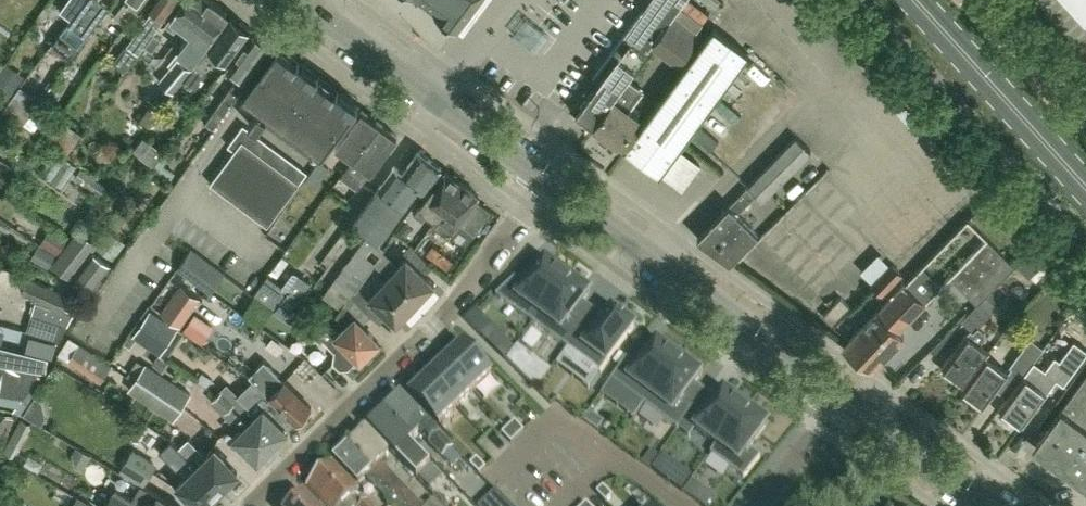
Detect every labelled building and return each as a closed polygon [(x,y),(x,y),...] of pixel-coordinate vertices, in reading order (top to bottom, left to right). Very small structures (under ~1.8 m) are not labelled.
[(60,9),(70,16),(82,0),(67,0),(60,9)] [(70,16),(71,17),(61,32),(80,45),(110,4),(104,0),(82,0),(70,16)] [(127,4),(124,1),(114,14),(126,23),(142,1),(141,1),(142,0),(130,0),(127,4)] [(174,0),(147,0),(154,6),(127,43),(137,51),(174,0)] [(165,23),(174,30),(179,23),(186,28),(206,0),(181,0),(165,23)] [(212,0),(206,0),(186,28),(190,31),(177,49),(193,60),(228,11),(212,0)] [(436,6),(434,8),(457,26),(460,22),(465,26),(479,10),(475,6),(480,0),(428,0),(436,6)] [(570,109),(587,122),(588,121),(592,125),(597,117),(651,40),(654,42),(672,18),(684,0),(649,0),(570,109)] [(227,59),(248,29),(246,28),(247,25),(243,22),(239,23),(230,16),(192,68),(192,69),(183,80),(193,87),(218,53),(227,59)] [(748,52),(713,26),(639,128),(634,124),(639,116),(629,109),(643,89),(628,78),(661,34),(686,52),(697,36),(672,18),(654,42),(651,40),(597,117),(592,125),(593,125),(593,126),(619,145),(620,142),(626,146),(625,147),(626,149),(660,174),(660,173),(682,189),(700,164),(678,149),(748,52)] [(253,31),(253,32),(229,65),(240,74),(206,121),(213,127),(239,90),(272,45),(253,31)] [(152,48),(161,37),(153,32),(145,43),(152,48)] [(257,128),(266,116),(269,111),(322,150),(323,151),(357,105),(355,103),(354,103),(354,104),(338,92),(338,91),(337,90),(336,91),(334,90),(318,77),(316,76),(317,75),(315,74),(315,75),(299,63),(299,62),(297,61),(297,62),(295,61),(290,57),(279,49),(279,48),(276,47),(243,92),(244,93),(246,94),(257,102),(254,106),(258,109),(258,110),(248,122),(257,128)] [(178,57),(173,64),(159,81),(172,92),(192,69),(178,57)] [(6,62),(0,70),(0,91),(9,97),(25,76),(6,62)] [(729,89),(721,108),(742,117),(750,98),(729,89)] [(159,113),(149,106),(138,122),(148,128),(159,113)] [(342,175),(380,122),(362,109),(337,143),(354,156),(341,173),(342,175)] [(23,125),(43,139),(55,123),(42,115),(40,118),(32,112),(23,125)] [(56,124),(55,123),(43,139),(66,156),(81,134),(60,118),(56,124)] [(358,186),(396,133),(380,122),(342,175),(358,186)] [(267,225),(300,182),(307,171),(243,124),(228,145),(234,149),(210,182),(267,225)] [(743,218),(738,213),(757,194),(764,201),(812,151),(797,136),(730,205),(699,237),(714,248),(743,218)] [(425,187),(441,165),(419,149),(403,171),(395,164),(354,220),(379,238),(419,183),(425,187)] [(329,166),(319,158),(305,178),(315,185),(329,166)] [(93,189),(99,180),(81,167),(75,176),(93,189)] [(428,211),(436,217),(462,183),(445,170),(413,213),(422,219),(428,211)] [(478,194),(462,183),(436,217),(431,225),(448,237),(453,229),(459,221),(474,233),(491,210),(475,198),(478,194)] [(761,265),(802,225),(794,217),(753,257),(761,265)] [(743,218),(714,248),(730,260),(757,232),(743,218)] [(809,223),(768,264),(776,272),(818,232),(809,223)] [(53,264),(70,276),(95,243),(79,230),(53,264)] [(118,258),(131,244),(115,230),(102,244),(118,258)] [(324,295),(341,309),(351,295),(374,264),(386,247),(368,234),(324,295)] [(326,263),(342,242),(332,235),(316,256),(326,263)] [(950,276),(977,303),(986,295),(1015,265),(997,248),(985,237),(948,274),(950,276)] [(388,277),(417,303),(435,284),(416,267),(423,258),(410,246),(402,254),(406,258),(388,277)] [(197,282),(211,262),(190,247),(177,266),(197,282)] [(794,285),(818,258),(806,248),(782,274),(794,285)] [(92,250),(72,278),(90,291),(91,290),(92,291),(99,282),(98,281),(110,264),(92,250)] [(533,324),(567,277),(553,267),(551,269),(544,263),(527,286),(515,278),(496,297),(533,324)] [(164,267),(149,290),(161,298),(175,275),(164,267)] [(291,290),(284,285),(269,274),(254,294),(276,310),(291,290)] [(20,291),(36,297),(49,302),(56,290),(56,289),(26,276),(24,282),(20,291)] [(398,324),(417,303),(388,277),(369,299),(357,288),(351,295),(372,314),(379,307),(398,324)] [(571,318),(582,302),(588,295),(580,290),(582,288),(567,277),(533,324),(566,348),(582,327),(571,318)] [(849,339),(845,343),(853,350),(873,364),(888,348),(901,333),(897,329),(925,301),(906,282),(849,339)] [(181,284),(161,312),(179,325),(199,297),(181,284)] [(835,288),(821,311),(832,317),(846,295),(835,288)] [(56,290),(49,302),(74,312),(79,302),(56,290)] [(334,324),(323,335),(322,335),(336,350),(335,363),(340,368),(348,367),(358,357),(360,358),(367,352),(369,352),(375,346),(375,344),(378,340),(362,324),(372,315),(372,314),(351,295),(341,309),(336,315),(346,326),(340,331),(334,324)] [(997,307),(986,295),(977,303),(961,320),(970,328),(966,332),(942,365),(965,382),(989,349),(979,342),(982,339),(983,338),(984,336),(984,335),(984,333),(978,326),(997,307)] [(36,297),(32,312),(68,324),(74,312),(49,302),(36,297)] [(178,329),(150,311),(132,336),(160,356),(178,329)] [(27,329),(60,339),(68,324),(32,312),(27,329)] [(582,327),(566,348),(600,373),(635,327),(620,316),(618,318),(611,312),(606,319),(594,335),(582,327)] [(489,325),(480,334),(489,343),(498,334),(489,325)] [(55,344),(30,337),(26,349),(51,356),(55,344)] [(1034,361),(1045,348),(1031,338),(1011,366),(1023,374),(1024,375),(1034,361)] [(78,343),(68,359),(101,380),(111,365),(78,343)] [(1074,378),(1085,362),(1085,346),(1082,343),(1062,370),(1074,378)] [(463,345),(445,362),(474,392),(491,375),(463,345)] [(639,368),(627,360),(611,381),(645,406),(679,359),(664,348),(663,351),(655,345),(650,352),(639,368)] [(508,361),(536,389),(551,370),(519,346),(508,361)] [(12,348),(10,365),(45,371),(48,357),(12,348)] [(989,349),(965,382),(960,388),(984,405),(1008,372),(985,355),(990,350),(989,349)] [(679,359),(645,406),(678,430),(693,410),(694,408),(682,400),(694,384),(699,377),(692,372),(693,369),(679,359)] [(1024,375),(1023,374),(999,406),(1021,423),(1055,377),(1034,361),(1024,375)] [(445,362),(428,378),(457,408),(474,392),(445,362)] [(146,363),(135,380),(148,389),(149,388),(160,395),(162,391),(183,405),(191,393),(146,363)] [(0,367),(0,395),(21,399),(39,370),(2,364),(1,367),(0,367)] [(308,413),(309,408),(311,406),(285,380),(280,385),(260,365),(249,376),(255,381),(272,397),(288,414),(296,421),(298,419),(303,418),(306,416),(308,413)] [(1037,443),(1085,481),(1085,375),(1037,443)] [(439,425),(457,408),(428,378),(411,395),(439,425)] [(148,389),(135,380),(129,389),(174,419),(183,405),(162,391),(160,395),(149,388),(148,389)] [(273,444),(278,439),(282,440),(287,435),(286,431),(288,429),(281,422),(288,414),(272,397),(255,381),(237,399),(233,403),(273,444)] [(225,387),(218,393),(231,405),(233,403),(237,399),(225,387)] [(231,405),(218,393),(211,400),(223,413),(231,405)] [(711,455),(746,408),(731,397),(730,399),(722,394),(717,401),(705,418),(696,430),(717,446),(711,454),(711,455)] [(414,438),(420,432),(444,456),(454,466),(463,459),(453,448),(402,396),(388,410),(414,438)] [(233,403),(231,405),(223,413),(241,430),(234,437),(258,460),(260,458),(263,458),(268,454),(267,450),(273,444),(233,403)] [(746,408),(711,455),(744,478),(761,458),(749,449),(766,426),(758,420),(760,418),(746,408)] [(414,438),(388,410),(370,429),(418,478),(432,464),(410,442),(414,438)] [(184,422),(204,433),(210,421),(191,411),(184,422)] [(12,456),(31,423),(21,418),(2,450),(12,456)] [(508,428),(518,437),(524,431),(515,422),(508,428)] [(508,428),(502,434),(511,443),(518,437),(508,428)] [(397,490),(412,505),(425,505),(383,462),(390,456),(366,432),(353,445),(397,490)] [(186,492),(200,505),(202,505),(203,505),(207,505),(214,499),(213,495),(219,490),(178,448),(167,436),(158,445),(186,474),(175,484),(184,494),(186,492)] [(188,439),(178,448),(219,490),(225,483),(229,484),(236,477),(235,473),(237,471),(223,457),(225,455),(216,445),(205,456),(188,439)] [(336,462),(359,485),(367,477),(395,505),(412,505),(397,490),(353,445),(336,462)] [(120,470),(143,483),(154,464),(132,451),(120,470)] [(653,470),(664,478),(674,464),(663,456),(653,470)] [(486,468),(477,459),(470,465),(479,474),(486,468)] [(311,485),(309,487),(323,501),(322,503),(324,505),(357,505),(350,500),(358,492),(332,465),(321,476),(317,476),(311,482),(311,485)] [(169,487),(171,476),(154,473),(153,485),(169,487)] [(684,493),(695,500),(703,488),(693,481),(684,493)] [(159,494),(141,484),(133,498),(115,488),(104,505),(178,505),(159,494)] [(597,493),(606,502),(612,496),(603,487),(597,493)] [(496,492),(482,505),(510,505),(496,492)] [(303,493),(290,505),(315,505),(303,493)] [(78,496),(72,505),(95,505),(78,496)]
